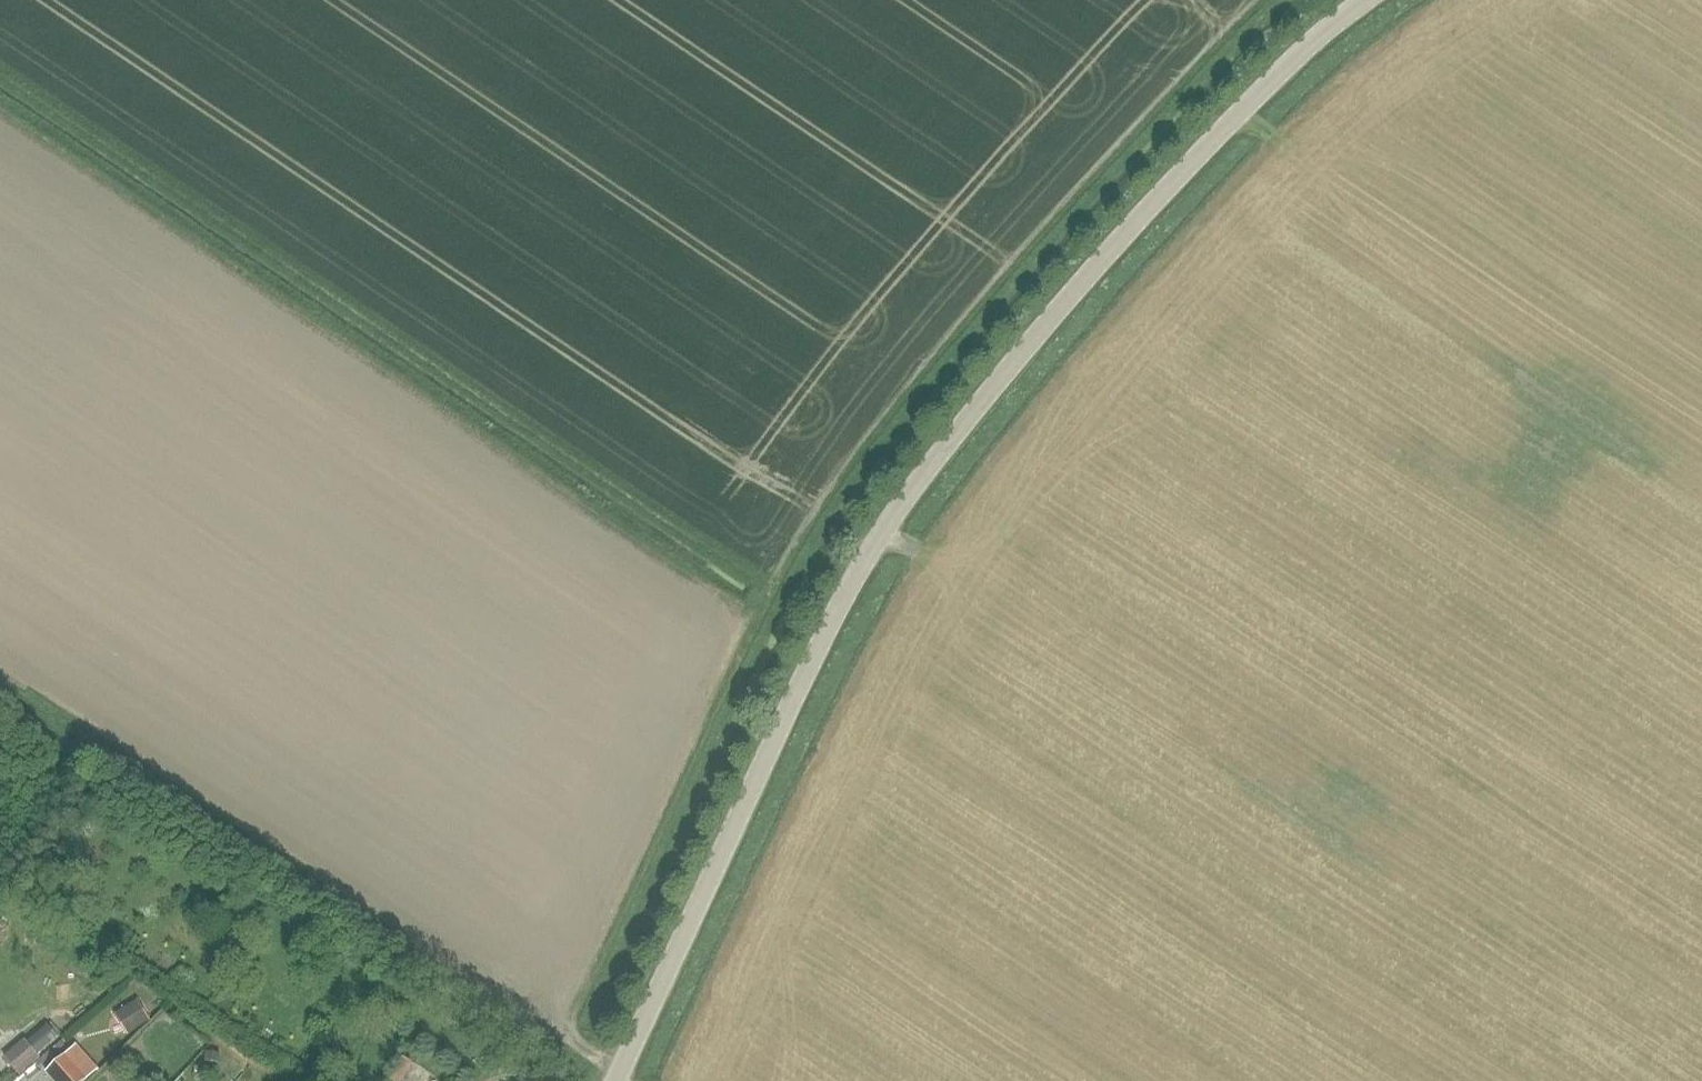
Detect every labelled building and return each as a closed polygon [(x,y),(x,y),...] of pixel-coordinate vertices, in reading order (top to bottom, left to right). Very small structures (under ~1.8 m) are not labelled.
[(128,1034),(150,1020),(137,1000),(115,1013),(128,1034)] [(2,1058),(19,1078),(61,1042),(56,1037),(60,1034),(50,1022),(46,1025),(45,1024),(24,1041),(23,1040),(2,1058)] [(66,1053),(45,1072),(53,1080),(86,1080),(88,1079),(66,1053)]
